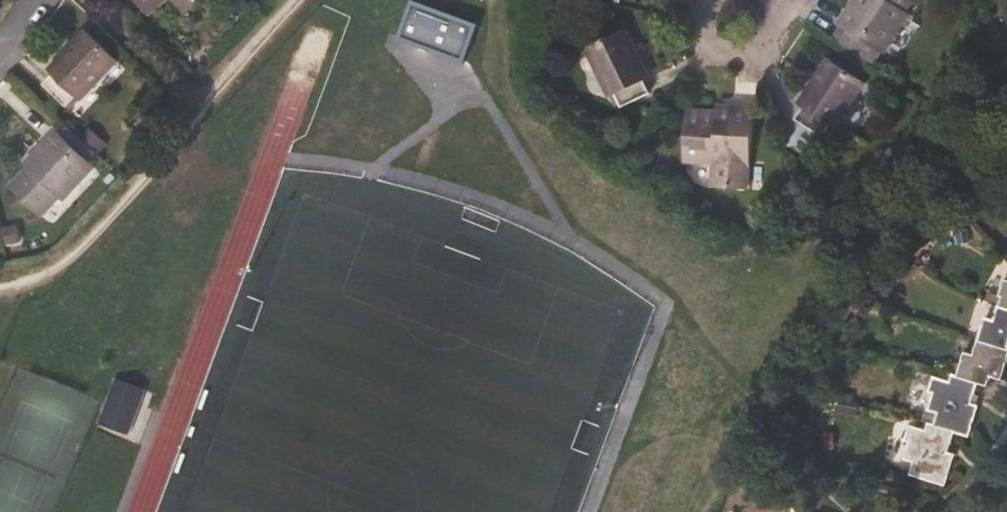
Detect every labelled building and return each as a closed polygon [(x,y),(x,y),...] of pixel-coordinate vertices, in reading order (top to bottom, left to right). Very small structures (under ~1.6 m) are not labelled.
[(149,15),(166,0),(137,0),(149,15)] [(188,10),(200,0),(179,0),(188,10)] [(839,23),(848,29),(873,46),(883,52),(908,15),(904,12),(912,0),(854,0),(839,23)] [(475,26),(412,4),(398,40),(462,62),(475,26)] [(648,77),(625,29),(584,50),(607,98),(613,95),(620,108),(648,93),(642,80),(648,77)] [(873,46),(848,29),(837,45),(862,62),(873,46)] [(116,63),(83,31),(47,70),(52,75),(42,86),(65,107),(75,97),(80,101),(116,63)] [(864,84),(826,59),(796,103),(802,108),(795,120),(822,138),(830,125),(835,128),(864,84)] [(751,109),(731,108),(731,113),(687,110),(684,163),(717,165),(716,188),(746,189),(751,109)] [(92,169),(53,133),(27,161),(30,164),(9,186),(41,217),(58,199),(61,202),(92,169)] [(1006,351),(1006,348),(1006,306),(1001,305),(996,321),(987,318),(979,342),(1006,351)] [(976,384),(986,387),(989,377),(999,380),(1006,357),(1006,351),(979,342),(974,356),(967,354),(958,378),(976,384)] [(934,427),(953,433),(966,437),(976,406),(969,404),(976,384),(958,378),(952,376),(950,383),(934,378),(929,393),(933,393),(928,411),(938,414),(934,427)] [(147,389),(116,378),(100,424),(131,435),(147,389)] [(946,453),(953,433),(934,427),(928,425),(925,432),(910,427),(906,442),(910,443),(904,460),(913,463),(910,475),(943,486),(953,455),(946,453)]
